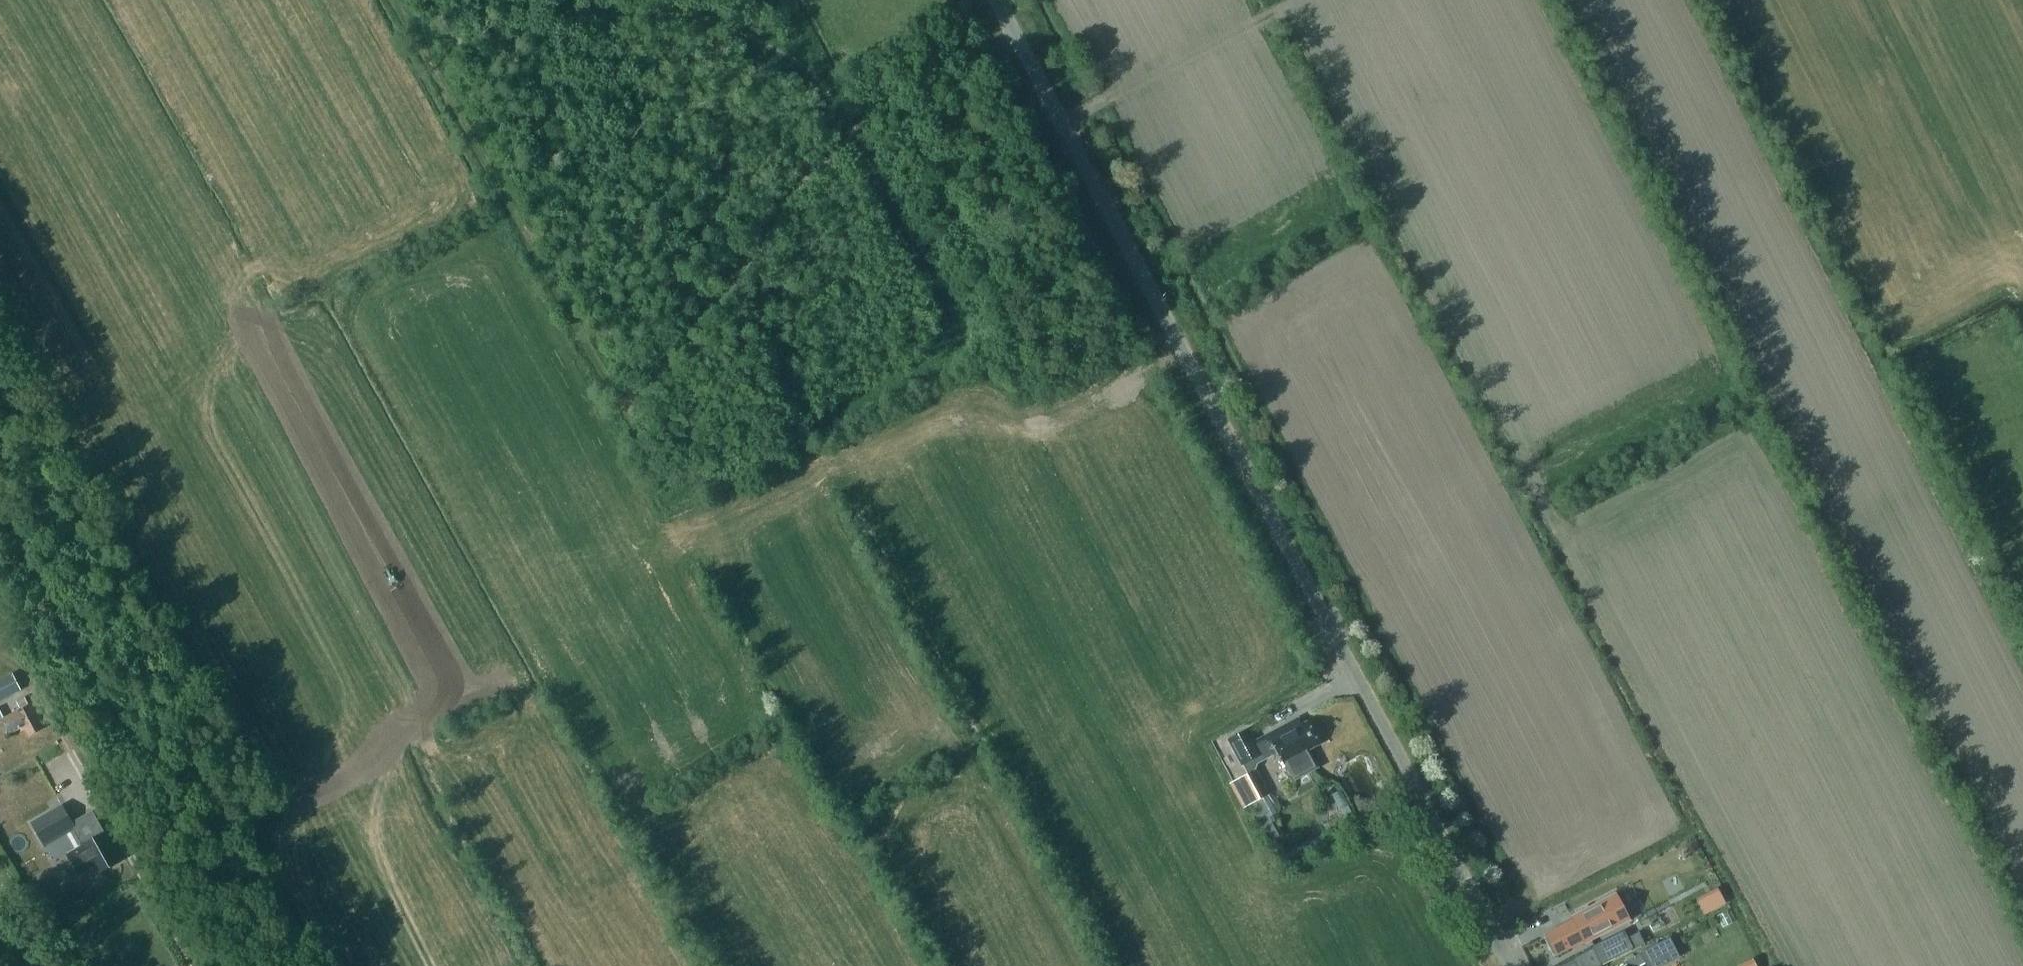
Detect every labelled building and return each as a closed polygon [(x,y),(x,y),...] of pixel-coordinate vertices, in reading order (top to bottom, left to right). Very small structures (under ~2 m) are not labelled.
[(18,690),(10,675),(0,681),(0,699),(18,690)] [(31,703),(28,705),(24,698),(15,703),(19,709),(15,711),(16,712),(13,713),(14,714),(3,720),(0,714),(0,726),(6,736),(19,729),(22,733),(26,731),(28,735),(43,726),(31,703)] [(1248,731),(1229,742),(1242,766),(1244,765),(1261,755),(1271,756),(1271,757),(1278,753),(1283,763),(1284,762),(1294,779),(1317,766),(1307,750),(1318,744),(1306,722),(1301,725),(1296,728),(1294,722),(1298,720),(1297,719),(1293,721),(1262,739),(1255,743),(1248,731)] [(1247,774),(1237,780),(1251,804),(1252,804),(1266,796),(1269,794),(1262,783),(1258,785),(1251,772),(1248,774),(1247,774)] [(1340,791),(1332,795),(1340,811),(1349,806),(1340,791)] [(1251,804),(1248,806),(1268,841),(1279,835),(1268,816),(1276,812),(1266,796),(1252,804),(1251,804)] [(72,823),(62,805),(31,822),(45,848),(67,835),(74,847),(81,843),(82,846),(65,855),(76,876),(91,867),(96,875),(120,861),(104,833),(99,836),(96,831),(101,828),(92,812),(72,823)] [(1572,920),(1545,934),(1547,938),(1545,940),(1548,945),(1549,946),(1551,946),(1553,949),(1555,953),(1556,954),(1570,947),(1571,949),(1584,942),(1585,944),(1630,921),(1616,893),(1570,917),(1572,920)] [(1,925),(7,935),(25,925),(19,915),(1,925)] [(1600,965),(1633,949),(1627,937),(1624,930),(1591,947),(1600,965)] [(1678,956),(1669,939),(1640,954),(1647,965),(1660,965),(1678,956)]
